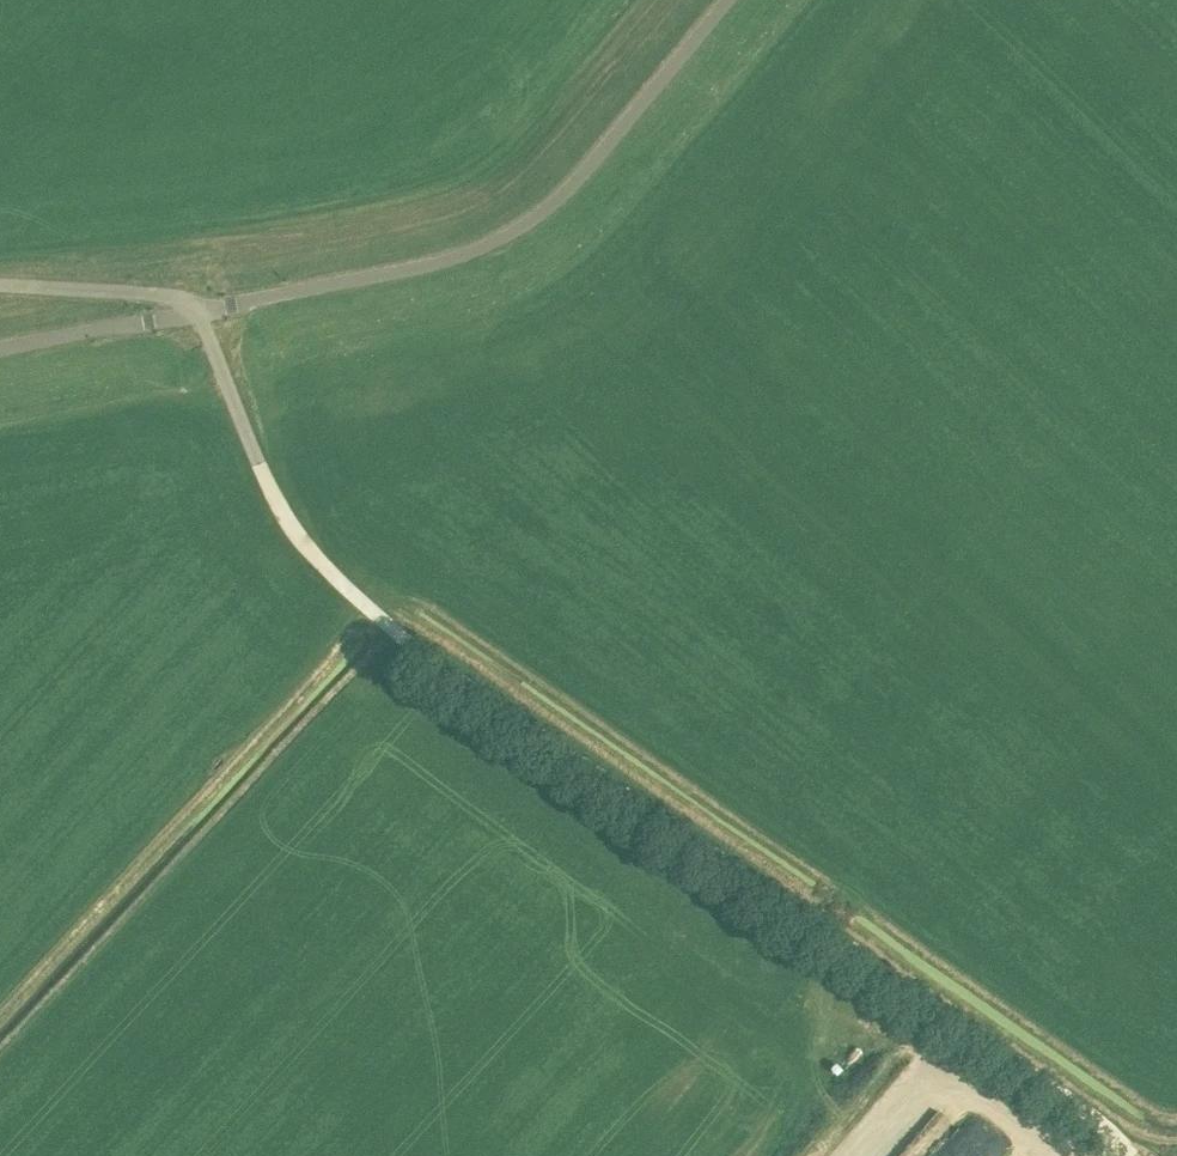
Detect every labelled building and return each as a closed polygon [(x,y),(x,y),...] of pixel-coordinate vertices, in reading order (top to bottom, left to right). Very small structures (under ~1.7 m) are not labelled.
[(942,1130),(954,1142),(968,1128),(980,1140),(1001,1121),(977,1096),(942,1130)]
